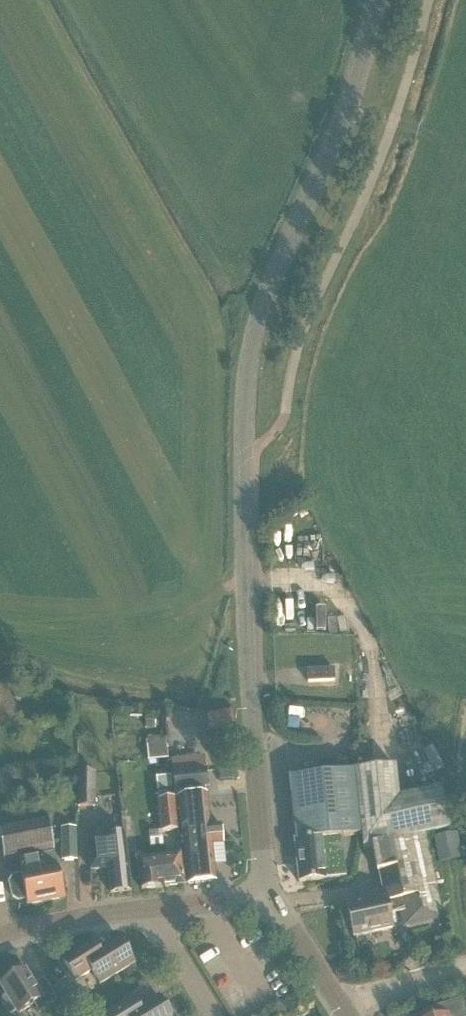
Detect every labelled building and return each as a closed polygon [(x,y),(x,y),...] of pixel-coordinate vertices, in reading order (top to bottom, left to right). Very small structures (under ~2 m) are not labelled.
[(307,682),(334,681),(333,669),(307,670),(307,682)] [(286,708),(287,723),(304,722),(303,707),(286,708)] [(146,740),(149,762),(169,759),(166,738),(146,740)] [(395,767),(355,771),(363,848),(367,847),(371,868),(377,867),(379,879),(380,879),(383,893),(384,892),(388,910),(397,909),(400,922),(431,915),(436,940),(446,938),(424,835),(449,829),(441,790),(398,799),(395,767)] [(179,811),(187,885),(215,882),(211,843),(221,842),(221,844),(223,844),(221,825),(220,826),(220,827),(210,828),(208,807),(205,808),(204,796),(203,796),(202,788),(205,787),(203,771),(170,775),(173,799),(174,798),(175,812),(179,811)] [(289,778),(296,841),(294,841),(299,882),(346,877),(341,837),(360,835),(353,771),(289,778)] [(77,808),(95,808),(96,773),(78,773),(77,808)] [(174,798),(173,799),(159,800),(162,832),(178,831),(175,812),(174,798)] [(46,902),(37,855),(53,851),(54,851),(48,818),(0,828),(0,839),(4,861),(23,857),(26,873),(21,874),(21,876),(13,878),(9,884),(12,897),(17,901),(26,899),(27,906),(46,902)] [(61,828),(62,861),(77,861),(76,828),(61,828)] [(124,834),(87,838),(91,871),(108,869),(111,894),(131,891),(127,854),(124,834)] [(53,851),(37,855),(46,902),(65,898),(58,866),(58,867),(54,852),(53,852),(53,851)] [(180,855),(138,860),(141,890),(160,888),(160,887),(184,885),(180,855)] [(384,892),(383,893),(360,898),(361,903),(346,906),(353,937),(392,929),(388,910),(384,892)] [(99,985),(134,963),(120,941),(101,953),(94,943),(63,962),(75,981),(91,971),(99,985)] [(57,1001),(43,979),(33,985),(23,970),(1,984),(8,995),(3,999),(2,1003),(7,1011),(11,1012),(17,1009),(19,1013),(33,1004),(38,1012),(57,1001)] [(159,997),(140,1008),(133,997),(104,1015),(105,1015),(171,1015),(159,997)] [(462,999),(422,1011),(424,1015),(465,1015),(465,1011),(462,999)] [(68,1007),(53,1015),(74,1015),(68,1007)]
